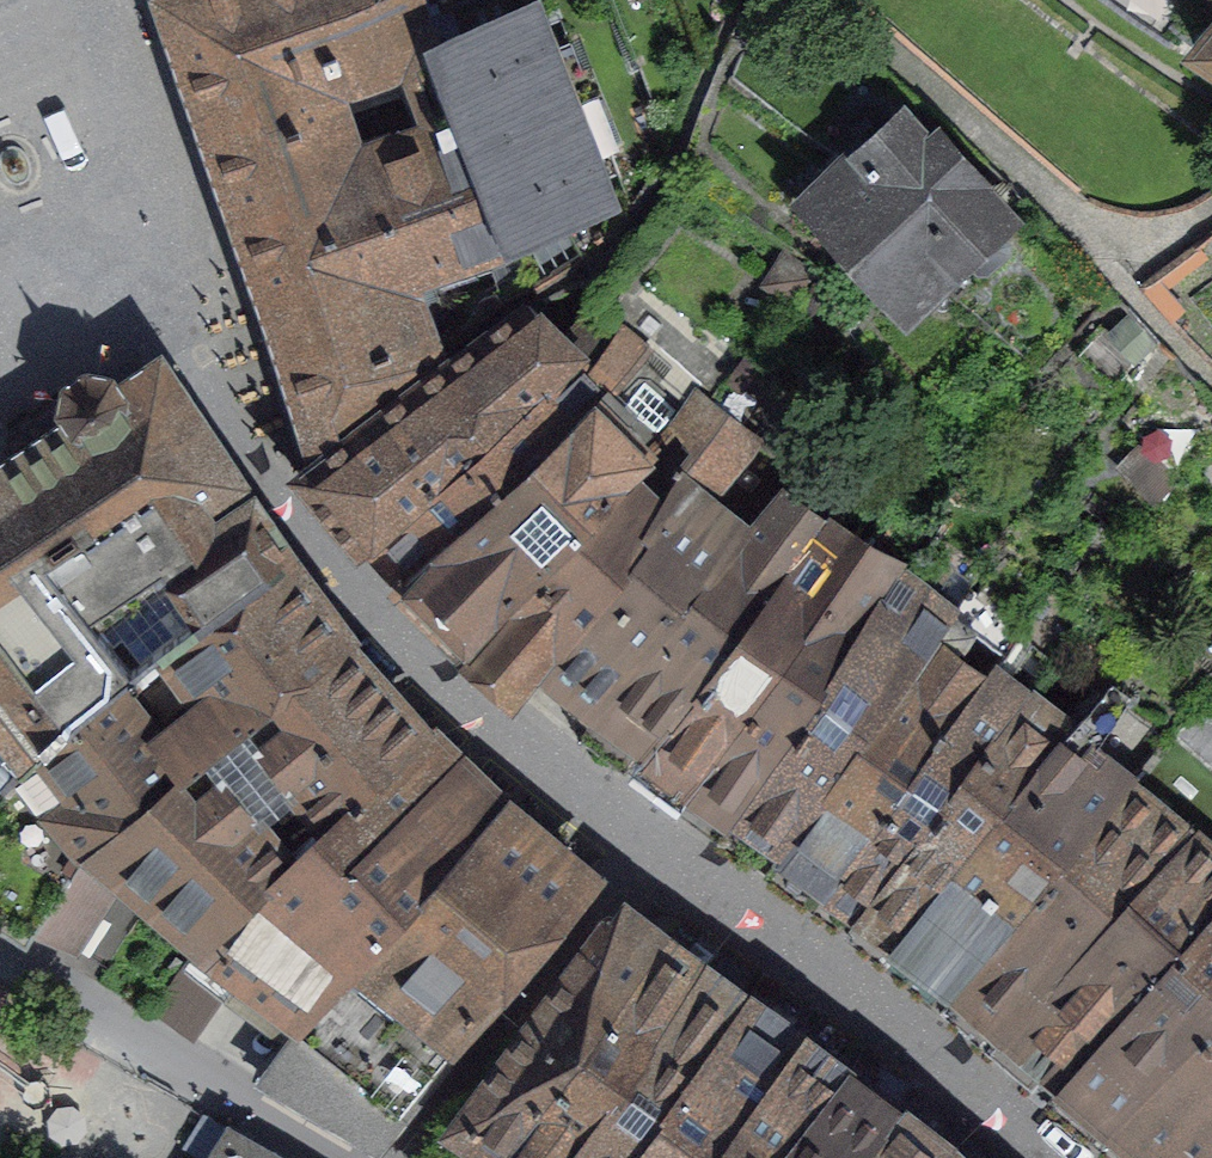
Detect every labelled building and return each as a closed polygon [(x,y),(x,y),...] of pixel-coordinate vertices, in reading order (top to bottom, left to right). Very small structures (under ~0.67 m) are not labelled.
[(323,439),(329,436),(426,368),(422,359),(465,327),(480,309),(499,297),(502,301),(600,249),(578,206),(598,193),(507,17),(439,41),(425,0),(165,0),(183,52),(269,296),(320,428),(319,430),(323,439)] [(853,176),(834,193),(872,236),(865,242),(871,251),(907,290),(951,248),(957,254),(962,249),(967,253),(967,258),(978,271),(988,272),(1010,252),(1011,243),(999,230),(994,230),(990,225),(996,220),(963,183),(968,179),(933,141),(929,145),(902,116),(846,168),(853,176)] [(458,641),(463,646),(601,505),(611,493),(679,427),(673,421),(700,394),(727,359),(686,328),(695,316),(646,282),(618,319),(623,323),(616,332),(590,369),(608,388),(563,435),(395,578),(399,581),(402,578),(460,635),(458,641)] [(306,465),(299,472),(299,475),(306,483),(309,480),(360,540),(357,543),(363,550),(367,545),(574,366),(584,361),(590,369),(616,332),(607,306),(570,345),(530,303),(345,441),(332,449),(309,468),(306,465)] [(574,366),(367,545),(373,552),(385,539),(406,564),(393,575),(395,578),(563,435),(608,388),(590,369),(584,361),(574,366)] [(4,792),(36,759),(38,761),(93,708),(110,695),(178,645),(287,562),(252,509),(220,531),(198,500),(224,482),(225,484),(232,479),(227,470),(226,470),(216,455),(158,366),(119,392),(108,376),(87,373),(68,384),(65,406),(76,423),(43,445),(0,474),(0,797),(4,792)] [(555,651),(604,691),(710,573),(751,531),(786,492),(782,489),(790,473),(747,440),(753,433),(725,412),(729,407),(724,403),(720,409),(700,394),(673,421),(679,427),(695,442),(679,477),(677,475),(644,529),(651,536),(555,651)] [(519,694),(555,651),(651,536),(644,529),(677,475),(679,477),(695,442),(679,427),(611,493),(601,505),(463,646),(469,650),(472,647),(512,683),(509,686),(519,694)] [(604,691),(569,730),(627,774),(633,766),(646,749),(665,729),(824,522),(786,492),(751,531),(710,573),(604,691)] [(646,749),(633,766),(673,796),(666,803),(671,807),(707,763),(796,648),(860,546),(824,522),(665,729),(646,749)] [(711,838),(714,840),(865,621),(897,571),(860,546),(796,648),(707,763),(671,807),(678,812),(683,804),(717,829),(711,838)] [(287,562),(178,645),(110,695),(93,708),(38,761),(36,759),(4,792),(0,797),(0,923),(28,940),(35,929),(74,948),(127,869),(95,846),(236,728),(344,643),(346,641),(342,636),(340,637),(290,569),(291,568),(287,562)] [(971,586),(951,610),(760,872),(813,908),(817,902),(989,673),(986,671),(980,673),(951,653),(961,640),(964,643),(975,627),(1005,645),(1017,625),(971,586)] [(865,621),(714,840),(760,872),(951,610),(929,596),(902,642),(886,641),(865,621)] [(422,731),(344,643),(236,728),(95,846),(127,869),(146,883),(153,888),(179,907),(177,909),(192,920),(189,923),(203,934),(193,947),(195,949),(236,904),(319,828),(378,773),(423,733),(422,731)] [(1020,696),(989,673),(817,902),(830,911),(831,910),(847,921),(1020,696)] [(1108,685),(1063,732),(982,828),(908,915),(921,926),(892,964),(897,968),(893,972),(931,1005),(1128,786),(1087,751),(1126,698),(1108,685)] [(1028,687),(1020,696),(847,921),(841,930),(852,937),(854,935),(863,942),(861,944),(885,962),(887,960),(892,964),(921,926),(908,915),(982,828),(1063,732),(1028,702),(1035,693),(1028,687)] [(496,809),(498,805),(423,733),(378,773),(319,828),(236,904),(195,949),(187,960),(227,990),(250,962),(314,1008),(324,1001),(496,809)] [(1190,835),(1128,786),(931,1005),(940,1013),(946,1013),(990,1051),(1190,835)] [(314,1008),(260,1080),(371,1145),(519,963),(591,881),(500,805),(498,805),(496,809),(324,1001),(314,1008)] [(1190,835),(990,1051),(988,1053),(1011,1072),(1044,1100),(1211,913),(1211,856),(1190,835)] [(1044,1100),(1091,1140),(1093,1138),(1211,1010),(1211,913),(1044,1100)] [(717,948),(722,942),(704,930),(701,935),(678,918),(655,950),(512,1134),(498,1157),(562,1157),(663,1024),(717,948)] [(655,950),(622,924),(599,926),(461,1104),(463,1105),(427,1157),(498,1157),(512,1134),(655,950)] [(737,1010),(762,977),(763,976),(756,971),(753,974),(717,948),(663,1024),(562,1157),(625,1157),(737,1010)] [(837,1079),(861,1047),(856,1046),(834,1029),(831,1030),(823,1023),(825,1020),(822,1018),(824,1016),(813,1007),(810,1011),(762,977),(737,1010),(837,1079)] [(837,1079),(737,1010),(625,1157),(771,1157),(837,1079)] [(1093,1138),(1116,1157),(1199,1157),(1211,1144),(1211,1010),(1093,1138)] [(916,1085),(863,1045),(861,1047),(837,1079),(771,1157),(852,1157),(864,1144),(886,1118),(916,1085)] [(960,1129),(964,1124),(916,1085),(886,1118),(864,1144),(852,1157),(934,1157),(937,1154),(960,1129)] [(206,1116),(184,1149),(200,1157),(284,1157),(206,1116)] [(960,1129),(937,1154),(934,1157),(994,1157),(960,1129)] [(1199,1157),(1211,1157),(1211,1144),(1199,1157)]
